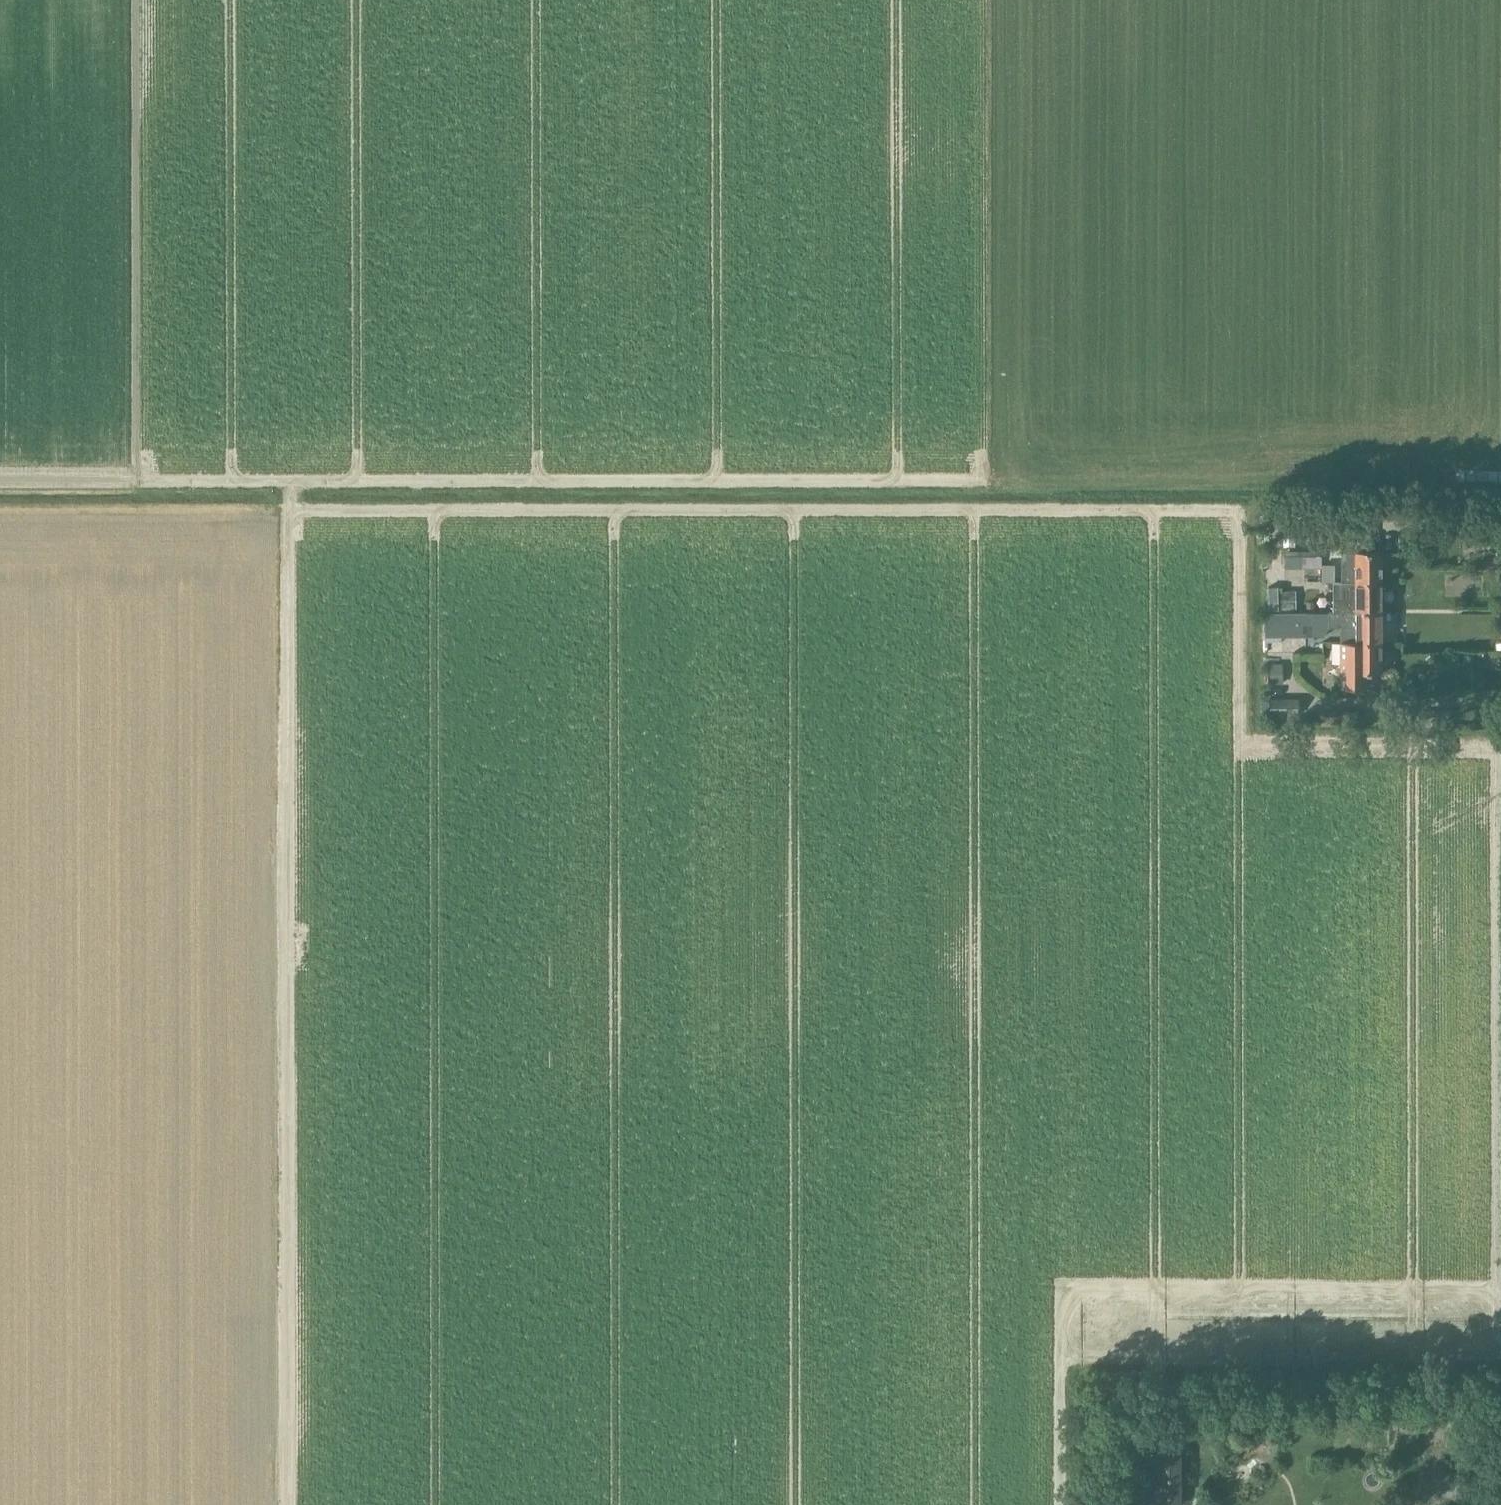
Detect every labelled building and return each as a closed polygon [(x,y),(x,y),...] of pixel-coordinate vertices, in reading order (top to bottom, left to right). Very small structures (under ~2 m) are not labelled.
[(1369,528),(1326,528),(1326,550),(1327,550),(1327,562),(1340,562),(1340,581),(1354,581),(1380,581),(1380,550),(1369,550),(1369,528)] [(1328,611),(1380,611),(1380,581),(1354,581),(1355,598),(1332,598),(1332,610),(1328,610),(1328,611)] [(1271,611),(1294,610),(1293,590),(1271,590),(1271,611)] [(1264,611),(1264,635),(1312,635),(1312,611),(1264,611)] [(1355,641),(1380,641),(1380,611),(1328,611),(1328,626),(1355,626),(1355,641)] [(1380,641),(1355,641),(1340,641),(1340,686),(1366,686),(1366,671),(1380,671),(1380,641)] [(1269,697),(1269,714),(1297,714),(1297,697),(1269,697)] [(1157,1452),(1140,1452),(1140,1450),(1117,1450),(1117,1502),(1139,1502),(1139,1500),(1157,1500),(1157,1502),(1179,1502),(1180,1450),(1157,1450),(1157,1452)]
